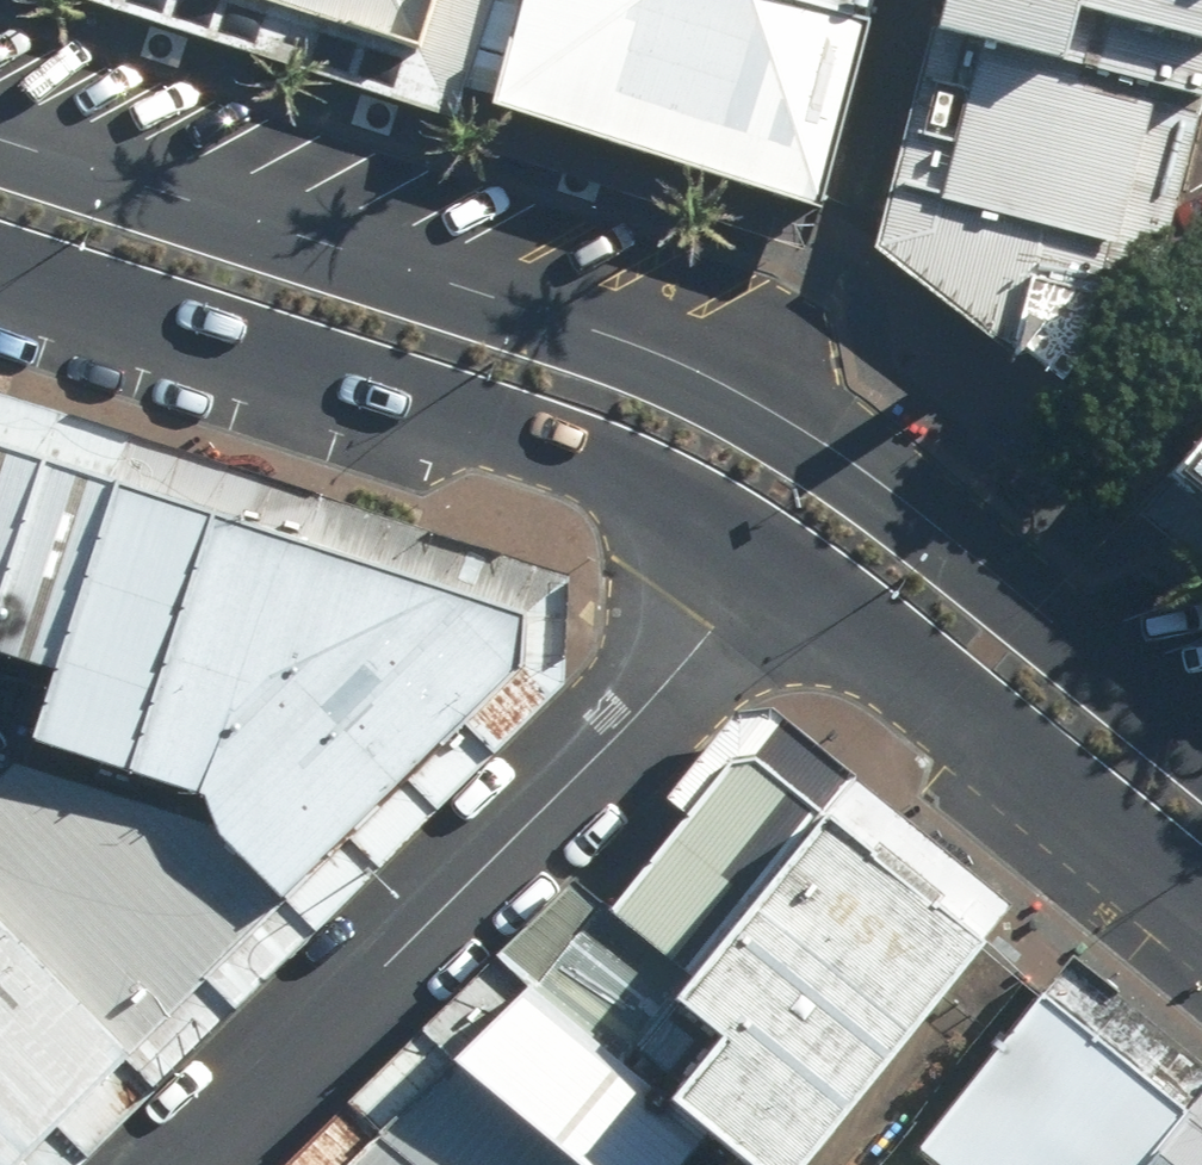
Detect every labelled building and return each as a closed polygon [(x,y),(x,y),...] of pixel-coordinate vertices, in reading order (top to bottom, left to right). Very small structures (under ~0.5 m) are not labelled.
[(411,93),(441,0),(113,0),(411,93)] [(874,23),(850,13),(799,0),(493,0),(468,88),(495,95),(491,108),(823,203),(874,23)] [(850,13),(854,0),(799,0),(850,13)] [(873,251),(1066,382),(1085,305),(1145,320),(1201,111),(1201,0),(941,0),(873,251)] [(1201,516),(1201,435),(1162,484),(1201,516)] [(44,460),(0,445),(0,592),(44,460)] [(54,670),(116,484),(44,460),(0,592),(0,652),(54,670)] [(32,737),(127,769),(211,515),(116,484),(54,670),(32,737)] [(127,769),(199,792),(283,539),(211,515),(127,769)] [(209,795),(215,822),(220,837),(285,900),(521,669),(523,617),(283,539),(199,792),(209,795)] [(693,975),(822,812),(754,759),(728,764),(609,910),(693,975)] [(129,1048),(285,900),(220,837),(215,822),(13,763),(0,776),(0,921),(129,1048)] [(822,812),(693,975),(674,999),(725,1041),(679,1098),(711,1124),(763,1164),(808,1164),(982,949),(822,812)] [(693,975),(609,910),(531,988),(679,1098),(725,1041),(674,999),(693,975)] [(129,1048),(0,921),(0,1164),(13,1164),(129,1048)] [(579,1164),(679,1164),(711,1124),(679,1098),(531,988),(454,1063),(579,1164)] [(1186,1110),(1042,993),(916,1149),(935,1164),(934,1164),(1141,1164),(1186,1110)] [(409,1164),(579,1164),(454,1063),(375,1135),(409,1164)] [(1141,1164),(1201,1164),(1201,1123),(1186,1110),(1141,1164)] [(375,1135),(346,1164),(409,1164),(375,1135)]
